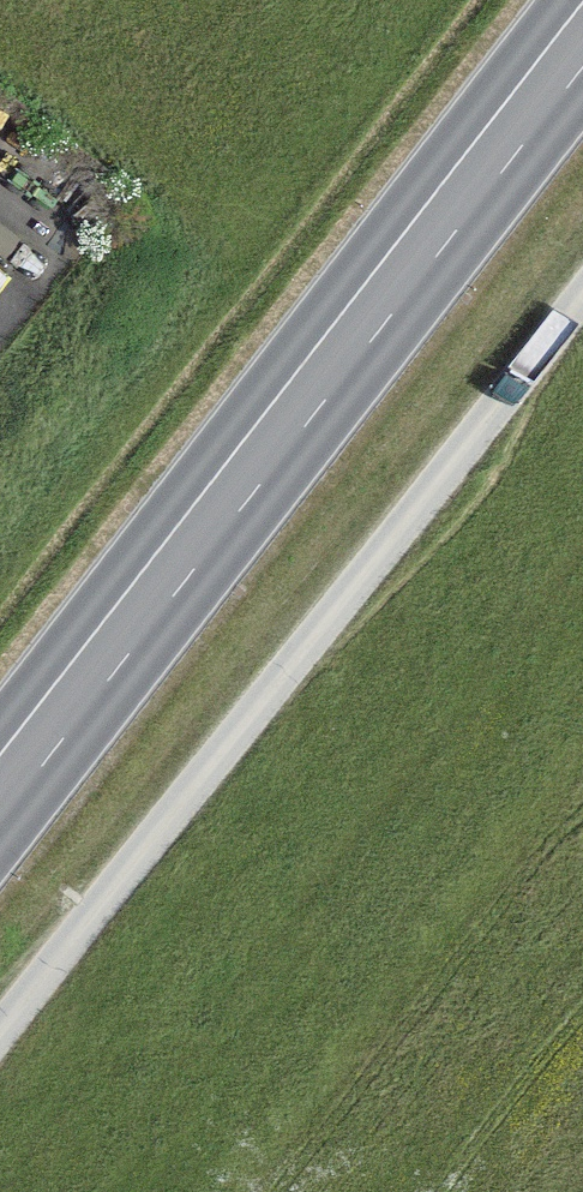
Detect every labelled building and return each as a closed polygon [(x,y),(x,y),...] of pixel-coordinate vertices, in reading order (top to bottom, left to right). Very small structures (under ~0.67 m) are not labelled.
[(19,292),(0,278),(0,317),(19,292)]
